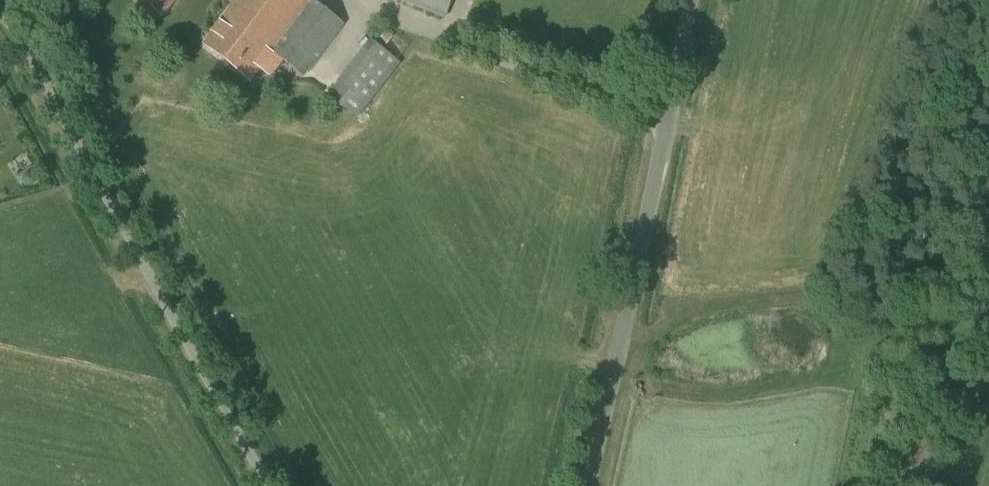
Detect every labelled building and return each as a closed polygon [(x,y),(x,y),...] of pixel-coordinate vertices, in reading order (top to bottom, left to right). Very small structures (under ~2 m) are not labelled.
[(164,18),(179,0),(142,0),(164,18)] [(203,45),(252,81),(273,53),(307,77),(346,24),(315,0),(237,0),(203,45)] [(446,18),(453,0),(404,0),(446,18)] [(327,96),(358,120),(402,63),(373,39),(327,96)]
